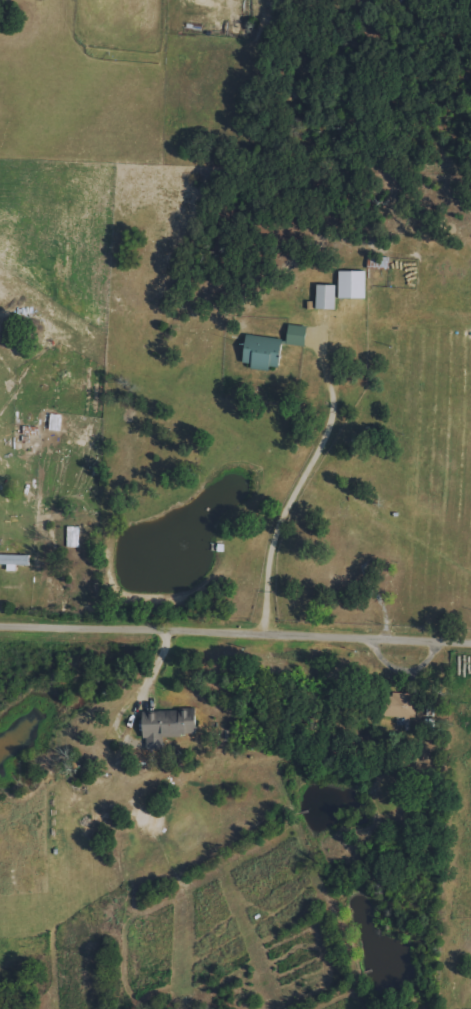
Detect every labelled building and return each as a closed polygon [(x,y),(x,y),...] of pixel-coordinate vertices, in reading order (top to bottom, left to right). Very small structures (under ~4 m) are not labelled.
[(365,298),(365,271),(338,270),(338,297),(365,298)] [(335,284),(316,284),(316,308),(335,308),(335,284)] [(307,327),(289,324),(285,343),(304,346),(307,327)] [(242,362),(251,363),(250,368),(269,371),(270,366),(278,367),(282,339),(246,334),(242,362)] [(29,565),(30,555),(0,554),(0,564),(29,565)] [(414,717),(415,693),(390,693),(390,716),(414,717)] [(142,712),(144,749),(167,747),(167,736),(196,734),(195,718),(188,719),(188,710),(142,712)]
